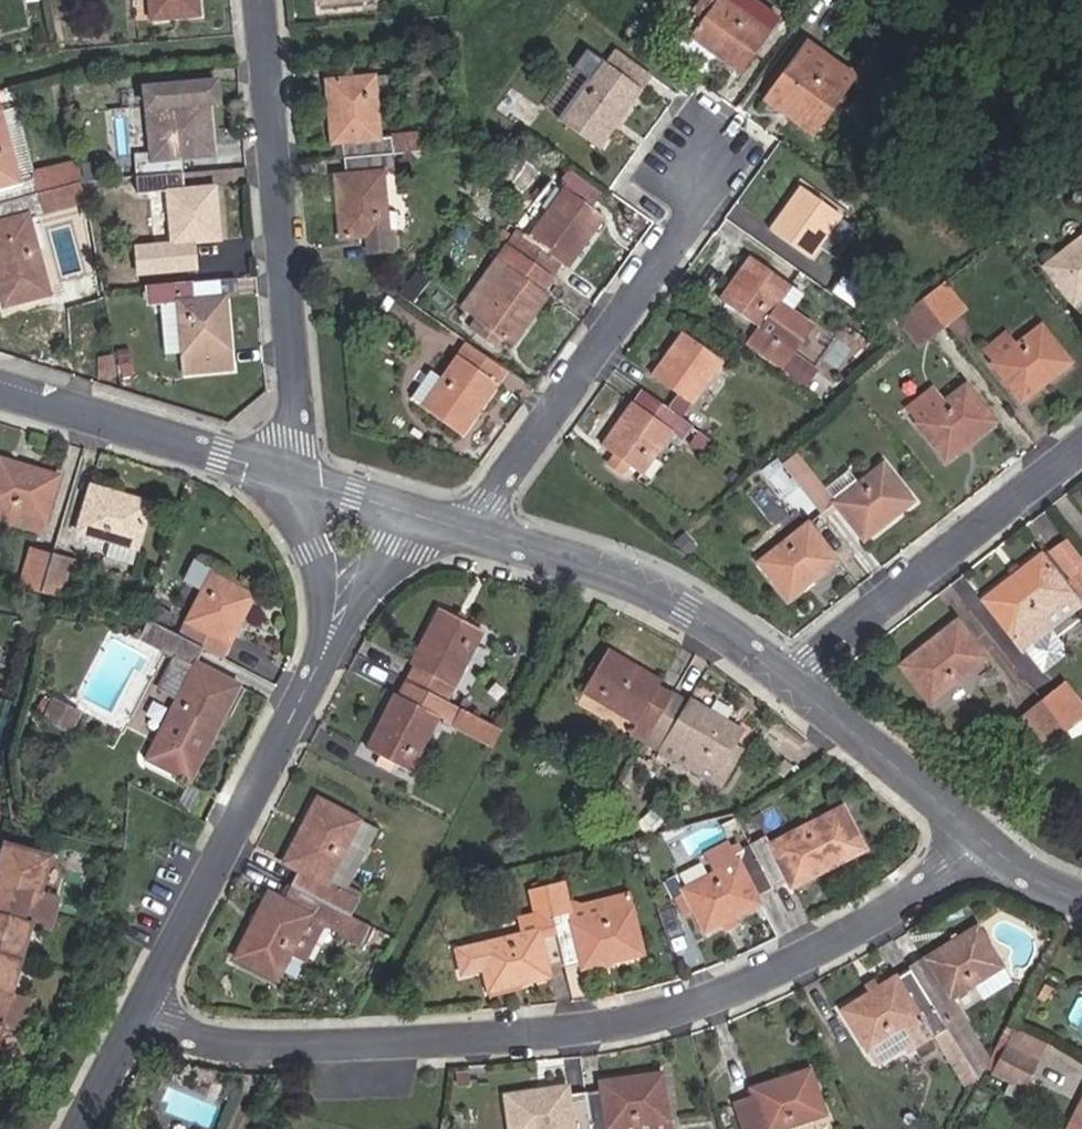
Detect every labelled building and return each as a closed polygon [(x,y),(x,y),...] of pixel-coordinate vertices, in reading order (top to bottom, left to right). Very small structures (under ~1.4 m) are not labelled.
[(150,17),(196,14),(195,0),(149,0),(150,17)] [(778,21),(748,0),(700,0),(690,14),(699,21),(689,35),(741,72),(778,21)] [(856,79),(804,42),(768,91),(819,129),(856,79)] [(560,120),(600,149),(651,76),(615,50),(605,64),(603,62),(560,120)] [(391,153),(413,151),(417,151),(415,134),(377,137),(375,106),(387,105),(384,75),(326,81),(332,142),(333,159),(344,158),(391,153)] [(211,153),(206,101),(216,100),(215,82),(144,89),(145,107),(159,105),(164,157),(150,158),(134,160),(135,176),(181,172),(179,155),(211,153)] [(763,98),(814,135),(819,129),(768,91),(763,98)] [(159,105),(145,107),(150,158),(164,157),(159,105)] [(14,107),(0,110),(0,116),(17,182),(33,178),(32,173),(14,107)] [(37,193),(81,181),(78,160),(32,173),(33,178),(17,182),(0,116),(0,203),(37,193)] [(392,165),(415,163),(413,151),(391,153),(344,158),(345,174),(334,175),(340,237),(364,235),(365,251),(391,249),(390,232),(386,233),(380,172),(392,170),(392,165)] [(182,190),(181,172),(135,176),(137,191),(145,190),(149,243),(216,237),(211,186),(182,190)] [(528,239),(516,231),(507,245),(550,275),(559,262),(567,267),(603,218),(588,208),(597,196),(567,174),(561,182),(566,185),(528,239)] [(43,213),(85,203),(81,181),(37,193),(41,209),(43,213)] [(839,217),(801,190),(771,232),(809,259),(839,217)] [(41,209),(37,193),(0,203),(0,291),(4,304),(48,292),(33,236),(27,213),(41,209)] [(1081,298),(1081,239),(1060,256),(1043,269),(1072,306),(1081,298)] [(552,277),(550,275),(507,245),(497,259),(508,266),(473,316),(478,320),(471,329),(495,347),(502,337),(512,345),(548,295),(542,291),(552,277)] [(497,259),(462,309),(473,316),(508,266),(497,259)] [(773,309),(789,287),(751,260),(721,300),(759,328),(746,346),(760,356),(773,338),(792,351),(809,327),(785,310),(781,315),(773,309)] [(183,263),(144,268),(146,286),(152,285),(184,282),(183,263)] [(417,268),(397,294),(462,340),(466,334),(414,297),(429,277),(417,268)] [(857,305),(866,292),(843,275),(833,289),(857,305)] [(236,294),(235,278),(191,282),(192,298),(222,295),(236,294)] [(192,298),(191,282),(184,282),(152,285),(146,286),(147,304),(156,303),(176,302),(178,333),(167,334),(169,350),(180,349),(182,371),(229,367),(222,295),(192,298)] [(953,295),(943,283),(921,300),(931,314),(953,295)] [(965,310),(953,295),(931,314),(942,328),(965,310)] [(921,300),(896,320),(908,335),(931,314),(921,300)] [(156,303),(160,335),(167,334),(178,333),(176,302),(156,303)] [(908,335),(917,347),(942,328),(931,314),(908,335)] [(1069,363),(1040,326),(1017,345),(992,365),(1020,401),(1069,363)] [(1007,332),(982,352),(992,365),(1017,345),(1007,332)] [(720,362),(683,335),(653,376),(690,404),(720,362)] [(506,371),(469,344),(459,358),(497,384),(506,371)] [(129,375),(125,353),(113,355),(116,372),(116,377),(129,375)] [(113,355),(96,358),(98,367),(116,372),(113,355)] [(497,384),(459,358),(443,381),(423,408),(461,435),(497,384)] [(100,380),(116,377),(116,372),(98,367),(100,380)] [(411,400),(423,408),(443,381),(430,372),(411,400)] [(993,421),(965,386),(917,423),(945,459),(993,421)] [(694,428),(642,390),(633,403),(672,432),(684,442),(694,428)] [(609,464),(621,473),(628,464),(642,474),(672,432),(633,403),(602,446),(615,455),(609,464)] [(720,427),(708,418),(699,431),(710,440),(720,427)] [(684,442),(700,453),(710,440),(699,431),(694,428),(684,442)] [(823,488),(796,453),(781,465),(820,512),(833,502),(862,538),(911,501),(882,464),(858,484),(847,470),(823,488)] [(14,510),(43,519),(56,476),(0,460),(0,506),(14,510)] [(91,486),(78,530),(112,539),(107,558),(130,565),(136,546),(148,503),(91,486)] [(9,524),(39,532),(43,519),(14,510),(9,524)] [(834,561),(806,526),(760,562),(787,599),(834,561)] [(30,550),(19,584),(42,591),(52,557),(30,550)] [(980,598),(1010,636),(1035,617),(1068,591),(1040,556),(1038,553),(980,598)] [(70,572),(73,563),(52,557),(42,591),(63,596),(70,572)] [(79,574),(82,565),(73,563),(70,572),(79,574)] [(195,564),(184,583),(202,592),(212,574),(195,564)] [(227,641),(252,596),(212,574),(202,592),(187,619),(227,641)] [(166,614),(163,615),(148,609),(146,617),(173,632),(179,622),(166,614)] [(411,662),(416,664),(408,681),(446,701),(481,631),(439,609),(411,662)] [(184,785),(238,684),(197,664),(205,649),(180,635),(173,632),(146,617),(145,619),(143,619),(133,637),(195,668),(144,763),(184,785)] [(1022,652),(1047,632),(1035,617),(1010,636),(1022,652)] [(227,641),(187,619),(180,635),(205,649),(219,656),(227,641)] [(984,658),(955,623),(901,665),(930,700),(984,658)] [(636,723),(628,736),(642,744),(650,731),(671,695),(657,687),(660,682),(606,652),(583,692),(636,723)] [(438,717),(493,746),(502,730),(446,701),(408,681),(399,698),(395,696),(368,748),(410,770),(438,717)] [(1064,684),(1042,701),(1065,729),(1081,716),(1081,708),(1064,684)] [(734,744),(741,731),(673,691),(671,695),(650,731),(718,771),(734,744)] [(69,733),(79,712),(52,699),(41,720),(69,733)] [(734,744),(718,771),(650,731),(642,744),(718,788),(743,749),(734,744)] [(286,860),(299,867),(290,885),(349,916),(359,898),(344,891),(327,881),(359,821),(319,799),(286,860)] [(768,845),(763,836),(748,844),(771,889),(787,881),(790,887),(862,849),(840,807),(768,845)] [(663,823),(653,813),(652,814),(657,830),(663,823)] [(656,831),(657,830),(652,814),(644,821),(656,831)] [(344,891),(377,831),(359,821),(327,881),(344,891)] [(704,932),(758,903),(755,897),(771,889),(748,844),(740,848),(737,841),(730,845),(727,839),(703,851),(714,874),(682,890),(684,894),(674,899),(684,918),(694,912),(704,932)] [(52,854),(7,842),(0,866),(0,878),(23,884),(15,916),(0,912),(0,1038),(3,1026),(22,1032),(32,998),(12,992),(32,921),(52,927),(61,896),(41,891),(52,854)] [(23,884),(6,879),(0,900),(0,912),(15,916),(23,884)] [(373,929),(349,916),(290,885),(281,901),(268,894),(236,956),(276,978),(289,954),(309,917),(324,925),(364,946),(373,929)] [(565,899),(562,885),(545,888),(563,964),(579,960),(581,968),(642,954),(631,908),(627,893),(579,905),(565,899)] [(547,968),(563,964),(545,888),(530,892),(534,914),(538,931),(521,935),(479,945),(457,950),(463,975),(484,970),(489,991),(549,977),(547,968)] [(289,954),(304,962),(324,925),(309,917),(289,954)] [(923,959),(939,986),(924,994),(941,1021),(956,1012),(948,998),(971,983),(1000,966),(975,926),(923,959)] [(981,999),(1009,982),(1000,966),(971,983),(981,999)] [(941,1021),(924,994),(909,970),(896,978),(894,977),(842,1009),(875,1063),(903,1046),(906,1051),(932,1035),(942,1050),(954,1042),(941,1021)] [(1035,1063),(1046,1040),(1017,1025),(1005,1048),(1035,1063)] [(942,1050),(964,1086),(977,1078),(954,1042),(942,1050)] [(1023,1088),(1035,1063),(1005,1048),(993,1072),(1023,1088)] [(807,1118),(823,1112),(809,1069),(750,1088),(753,1096),(734,1102),(743,1128),(775,1128),(807,1118)] [(607,1128),(668,1119),(661,1073),(600,1082),(601,1090),(586,1092),(591,1128),(607,1128)] [(586,1092),(569,1095),(568,1088),(508,1097),(513,1128),(591,1128),(586,1092)] [(1070,1128),(1081,1128),(1081,1104),(1070,1128)] [(807,1118),(775,1128),(811,1128),(807,1118)] [(668,1119),(607,1128),(669,1128),(668,1119)]
